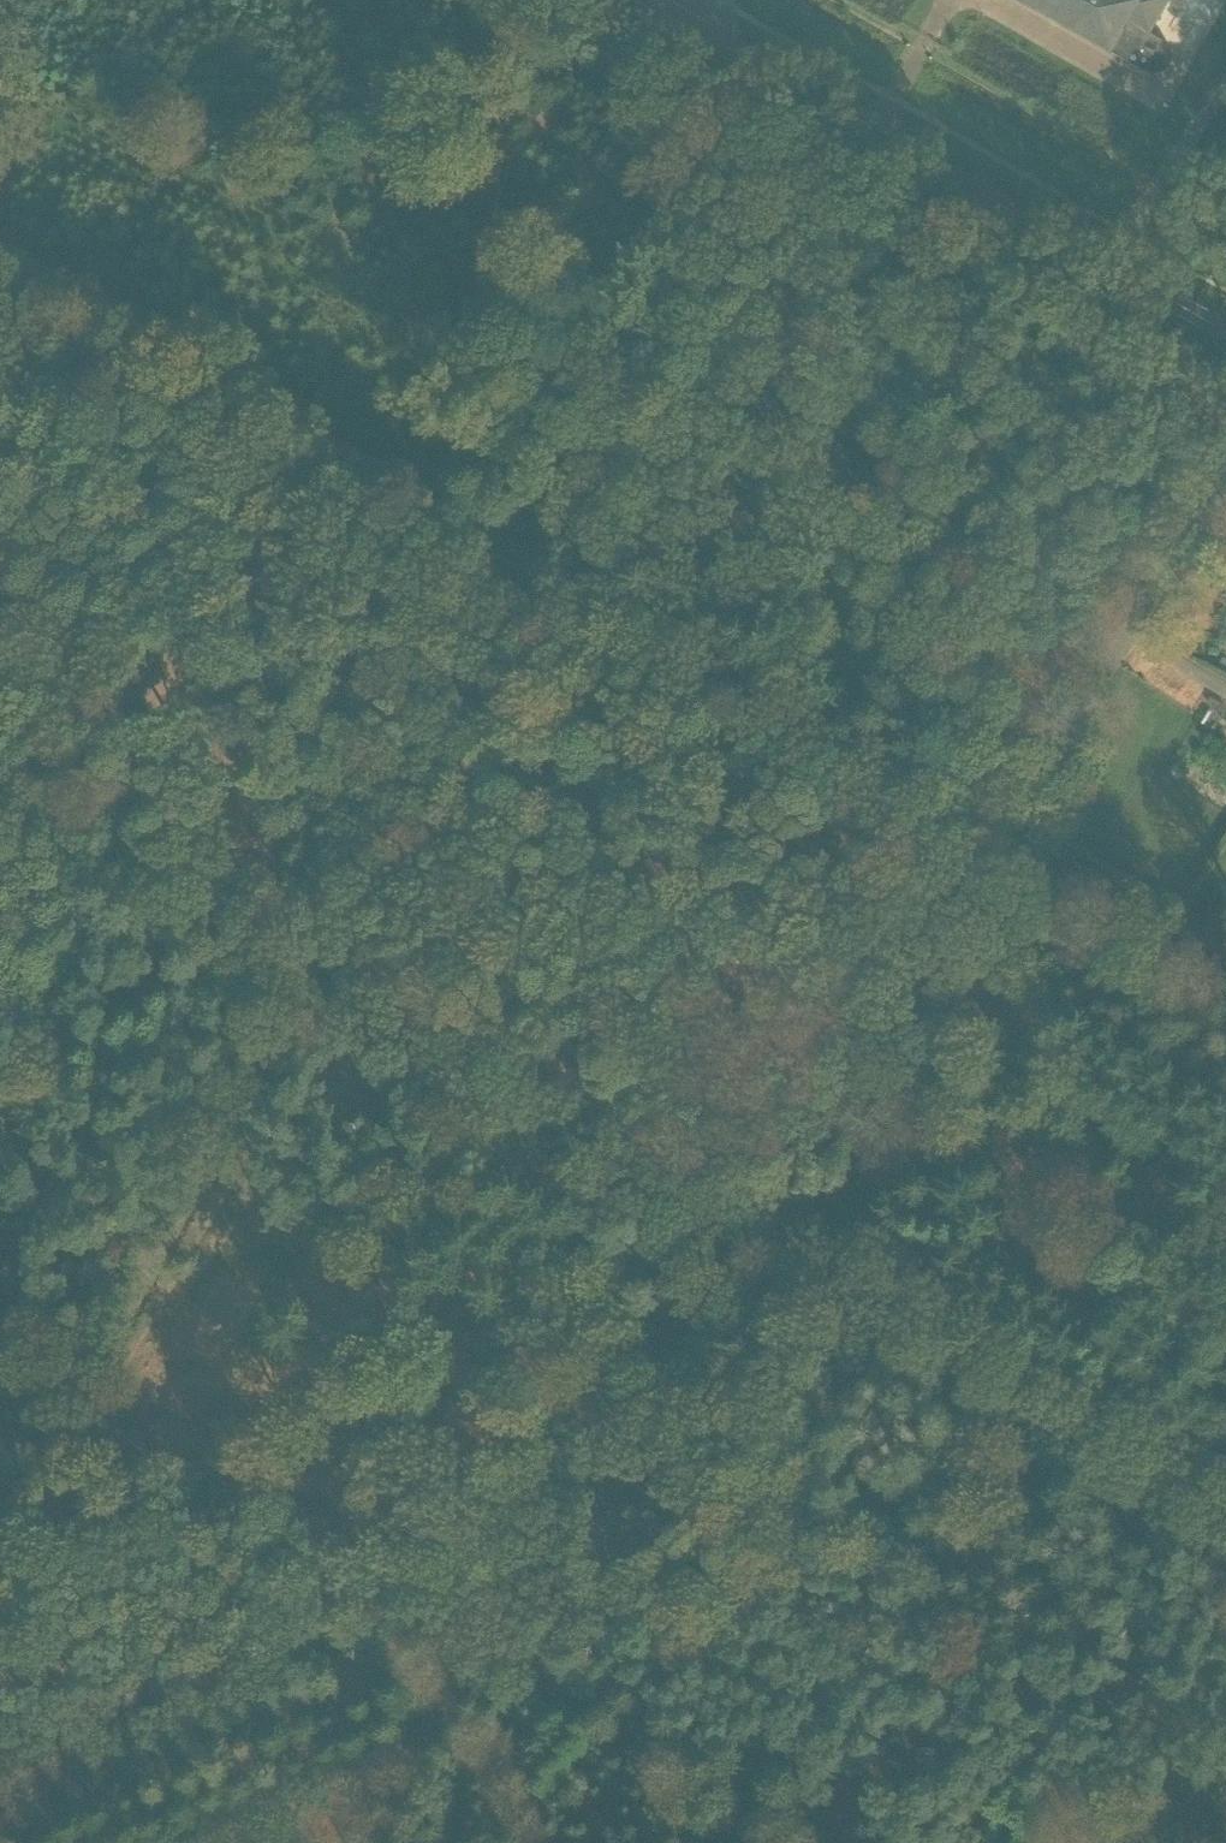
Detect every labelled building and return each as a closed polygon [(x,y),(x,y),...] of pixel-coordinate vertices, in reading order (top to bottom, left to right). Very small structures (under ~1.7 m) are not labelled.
[(1144,72),(1149,74),(1153,75),(1158,74),(1161,73),(1164,72),(1167,69),(1169,66),(1171,63),(1172,60),(1172,56),(1171,51),(1169,45),(1165,41),(1149,32),(1167,0),(1018,0),(1144,72)]
